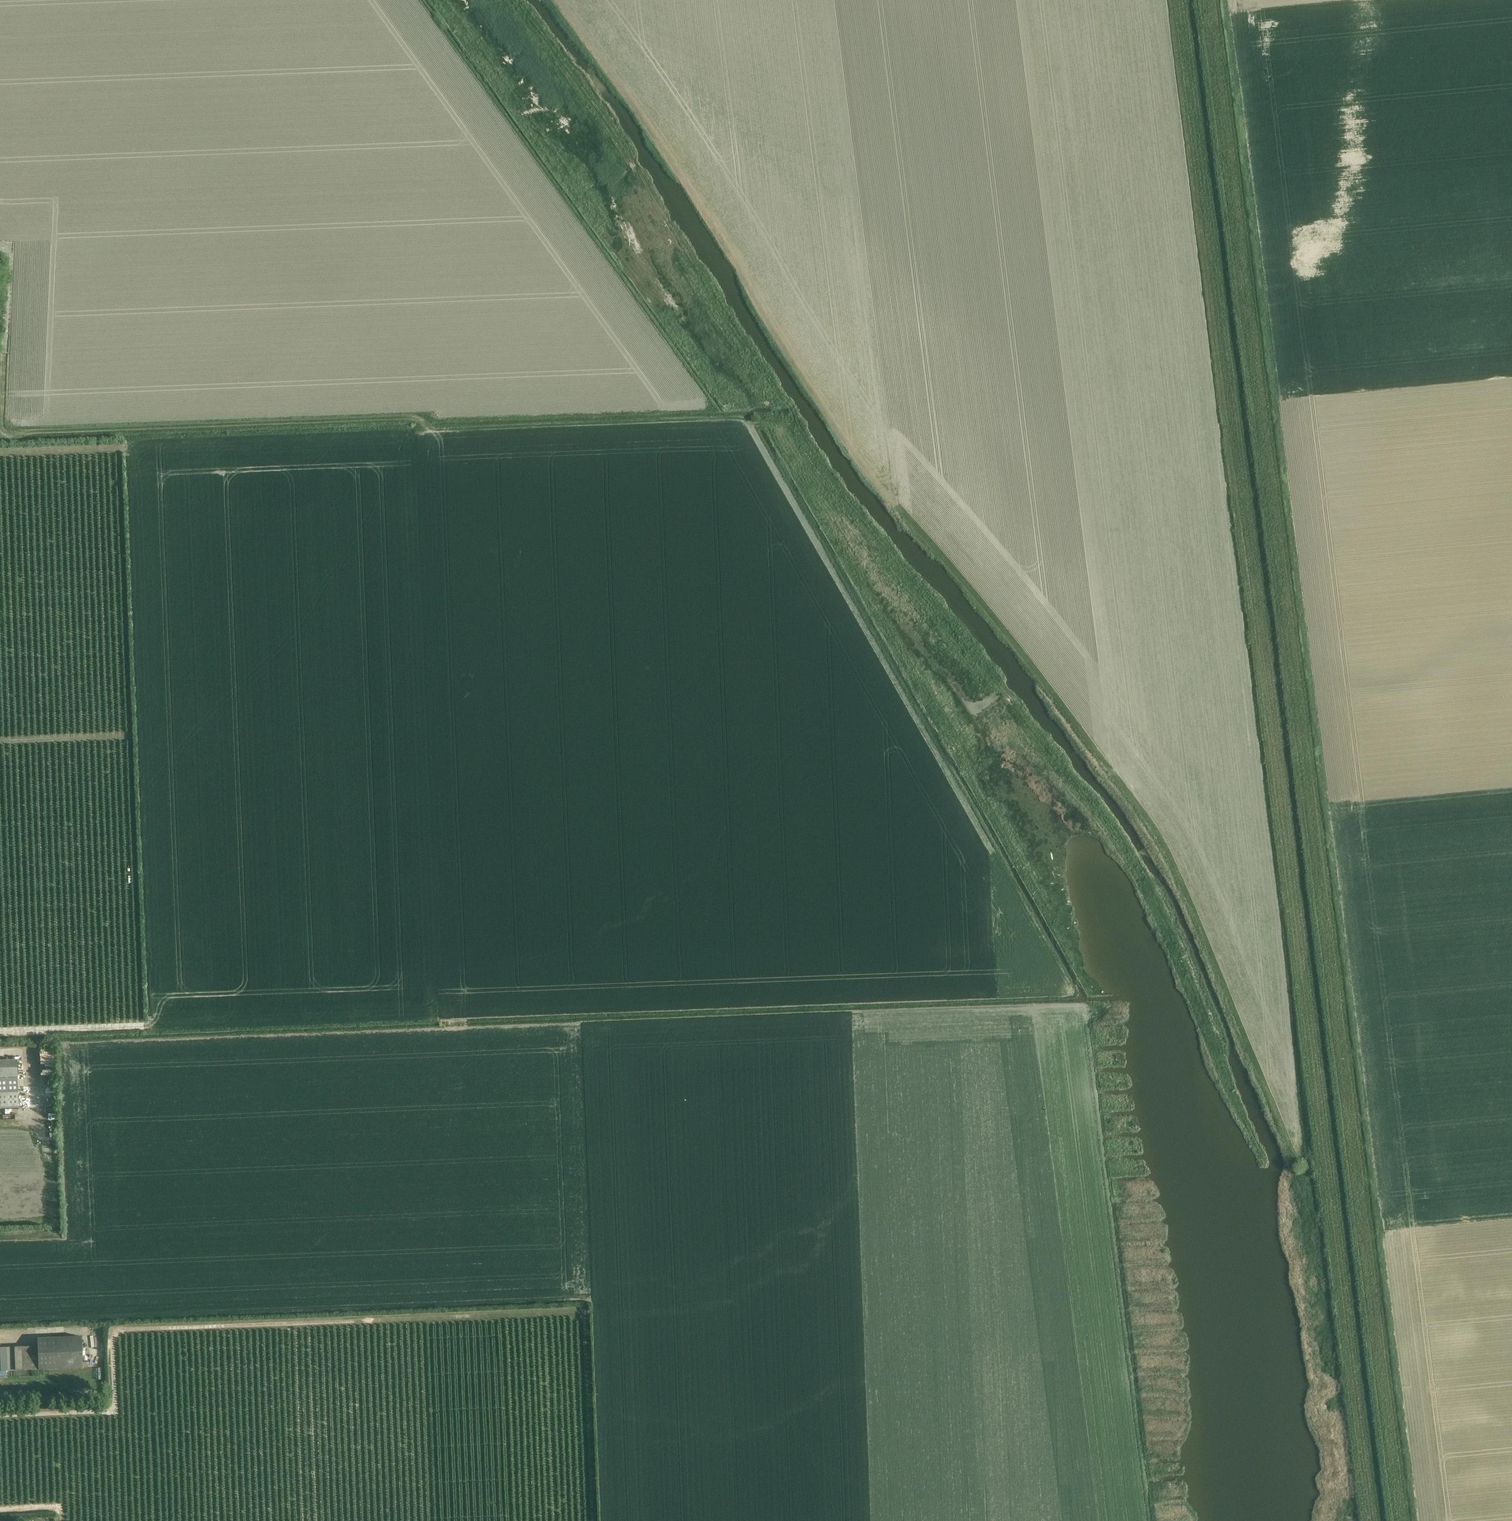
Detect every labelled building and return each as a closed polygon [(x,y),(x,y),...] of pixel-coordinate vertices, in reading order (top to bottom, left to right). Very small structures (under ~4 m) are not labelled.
[(16,1060),(0,1060),(0,1108),(17,1108),(16,1060)] [(42,1094),(55,1094),(55,1074),(42,1074),(42,1094)] [(61,1221),(51,1221),(52,1233),(61,1233),(61,1221)] [(0,1348),(0,1370),(82,1368),(81,1338),(37,1339),(37,1347),(0,1348)]
